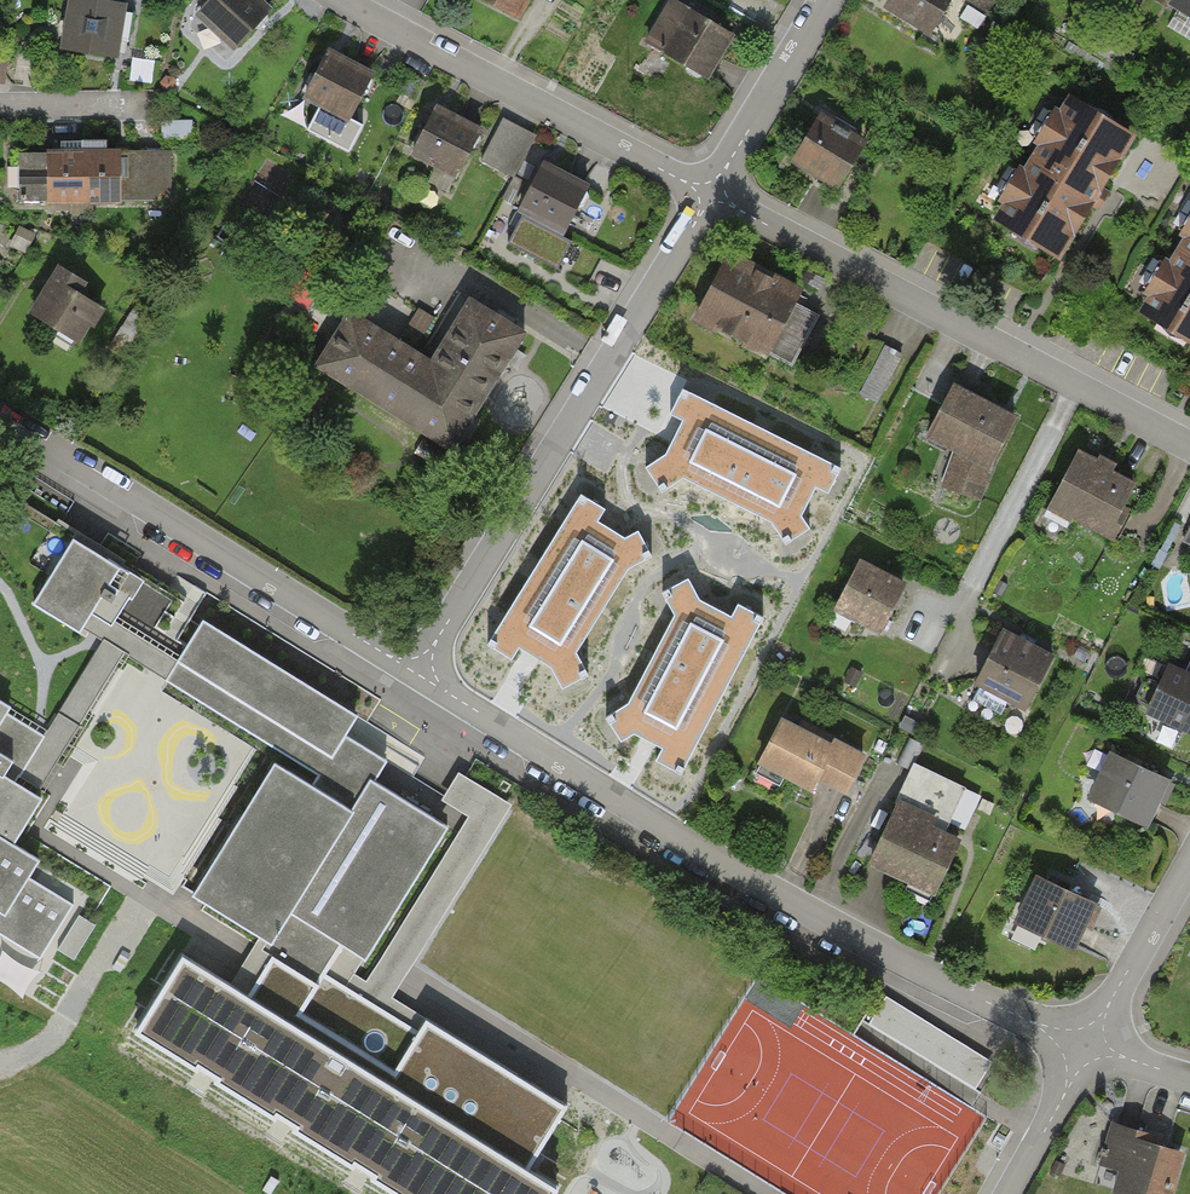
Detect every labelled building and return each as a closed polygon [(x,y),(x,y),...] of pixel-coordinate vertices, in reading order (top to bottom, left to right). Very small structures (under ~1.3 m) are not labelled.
[(253,0),(209,0),(190,22),(227,54),(265,11),(253,0)] [(514,23),(528,0),(474,0),(514,23)] [(879,13),(926,40),(949,0),(886,0),(879,13)] [(1170,4),(1189,16),(1189,0),(1172,0),(1170,4)] [(111,65),(119,10),(62,1),(54,56),(111,65)] [(641,45),(703,83),(730,40),(668,2),(641,45)] [(371,75),(328,52),(306,95),(321,103),(306,130),(348,151),(362,125),(348,118),(371,75)] [(810,110),(858,137),(865,125),(817,98),(810,110)] [(1062,254),(1128,140),(1066,104),(1000,219),(1062,254)] [(477,131),(436,110),(415,151),(438,163),(430,177),(448,187),(477,131)] [(811,120),(786,164),(834,192),(860,148),(811,120)] [(533,139),(501,122),(482,159),(514,176),(533,139)] [(169,153),(114,154),(114,203),(169,203),(169,153)] [(114,154),(42,154),(42,203),(114,203),(114,154)] [(586,187),(543,165),(520,208),(524,210),(564,230),(586,187)] [(564,230),(524,210),(508,243),(558,268),(573,240),(561,235),(564,230)] [(1148,312),(1189,337),(1189,239),(1148,312)] [(725,255),(691,321),(762,358),(797,292),(725,255)] [(53,268),(24,317),(78,349),(100,311),(74,296),(81,284),(53,268)] [(521,336),(465,301),(428,361),(345,311),(310,369),(449,454),(521,336)] [(886,337),(863,388),(881,396),(904,345),(886,337)] [(841,466),(683,388),(670,413),(682,420),(665,453),(645,467),(662,490),(684,477),(771,522),(786,543),(809,527),(801,515),(817,486),(829,492),(841,466)] [(1014,422),(950,388),(920,444),(952,461),(937,489),(970,506),(1014,422)] [(1136,486),(1074,454),(1043,514),(1104,546),(1136,486)] [(579,493),(487,644),(511,658),(519,647),(551,666),(563,688),(588,673),(577,650),(629,567),(652,554),(639,529),(624,537),(596,519),(604,507),(579,493)] [(140,579),(56,527),(34,561),(53,573),(33,604),(93,641),(98,645),(101,641),(123,606),(140,579)] [(902,587),(856,564),(830,614),(876,637),(902,587)] [(682,771),(764,615),(739,602),(732,614),(699,597),(686,577),(662,593),(675,615),(628,701),(606,716),(621,740),(635,731),(664,747),(657,759),(682,771)] [(170,635),(123,606),(101,641),(123,654),(154,673),(165,681),(172,668),(177,662),(187,646),(170,635)] [(357,717),(202,621),(187,646),(177,662),(172,668),(165,681),(316,775),(311,784),(353,810),(373,778),(379,769),(385,759),(346,734),(357,717)] [(1049,659),(998,634),(972,687),(1023,712),(1049,659)] [(29,791),(36,795),(51,771),(102,688),(123,654),(101,641),(98,645),(47,730),(44,735),(38,745),(15,782),(29,791)] [(1185,674),(1167,665),(1144,713),(1189,735),(1189,676),(1185,674)] [(6,711),(9,705),(0,700),(0,720),(6,711)] [(0,720),(0,926),(43,953),(74,904),(70,902),(29,876),(39,859),(13,843),(41,798),(36,795),(29,791),(15,782),(38,745),(44,735),(6,711),(0,720)] [(858,762),(776,722),(753,769),(806,795),(813,782),(841,795),(858,762)] [(1167,786),(1106,756),(1085,800),(1146,830),(1167,786)] [(311,784),(275,761),(191,893),(260,937),(266,940),(262,947),(273,954),(279,958),(319,983),(343,945),(365,959),(448,826),(375,780),(373,778),(353,810),(311,784)] [(978,800),(910,767),(861,867),(929,900),(978,800)] [(444,796),(441,799),(467,816),(464,821),(367,981),(356,974),(348,988),(350,989),(370,1002),(418,1031),(425,1019),(393,997),(410,970),(512,804),(459,771),(450,785),(444,796)] [(1098,903),(1037,873),(1013,922),(1074,952),(1098,903)] [(245,963),(231,985),(246,995),(261,973),(273,954),(262,947),(266,940),(260,937),(245,963)] [(246,995),(231,985),(182,954),(134,1031),(396,1193),(553,1193),(557,1187),(529,1169),(565,1109),(567,1106),(563,1103),(425,1019),(418,1031),(370,1002),(350,989),(348,988),(356,974),(365,959),(343,945),(319,983),(279,958),(273,954),(261,973),(246,995)] [(886,995),(869,1022),(976,1089),(993,1062),(886,995)] [(832,1164),(883,1190),(909,1140),(956,1165),(981,1116),(921,1085),(906,1113),(859,1089),(848,1111),(857,1116),(832,1164)] [(1108,1122),(1093,1170),(1116,1177),(1111,1193),(1112,1193),(1171,1193),(1183,1156),(1159,1148),(1162,1139),(1108,1122)]
